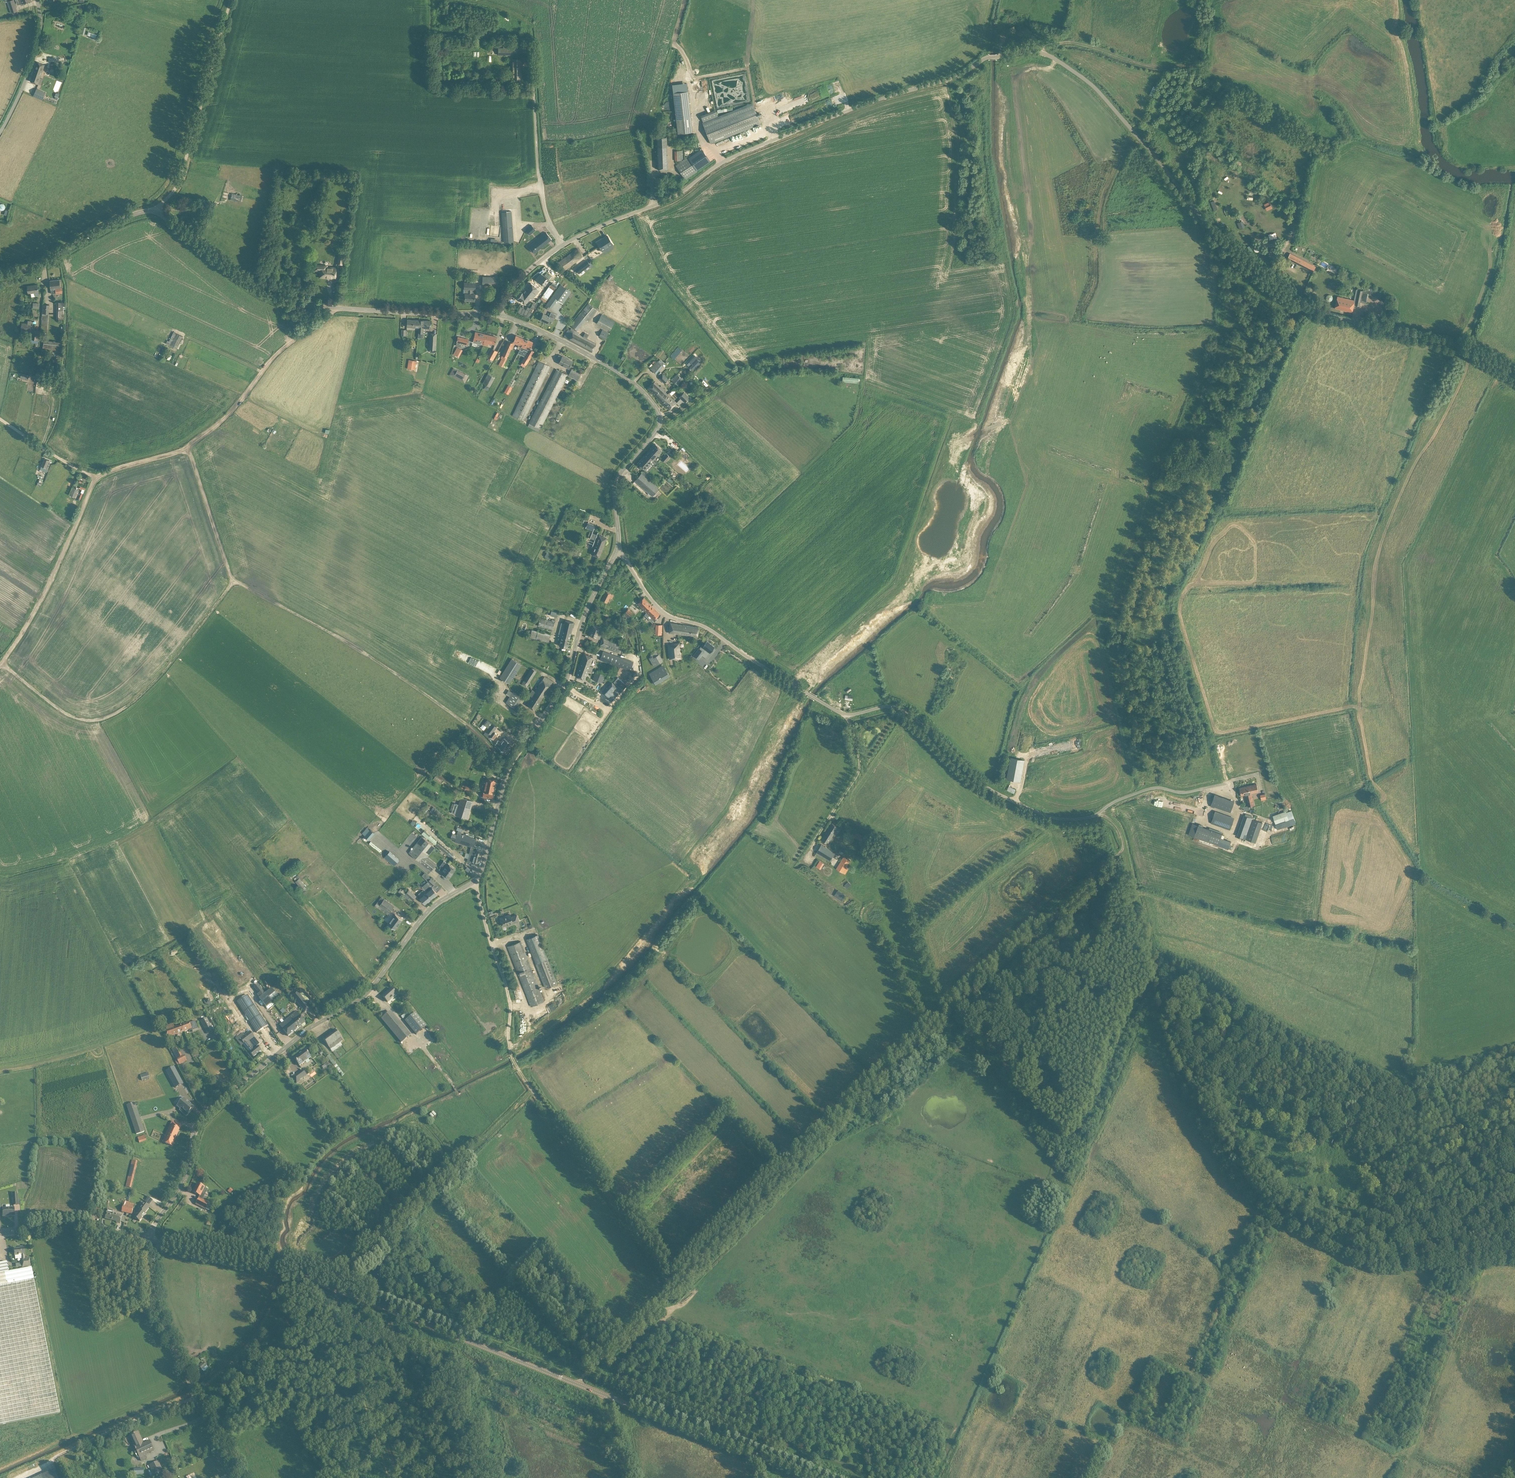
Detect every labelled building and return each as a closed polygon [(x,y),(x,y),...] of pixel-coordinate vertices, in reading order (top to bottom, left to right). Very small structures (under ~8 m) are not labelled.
[(11,13),(18,11),(14,0),(4,0),(5,3),(7,2),(11,13)] [(521,79),(521,59),(512,59),(512,79),(521,79)] [(38,84),(39,80),(45,64),(37,62),(30,81),(38,84)] [(1153,86),(1149,94),(1154,96),(1157,88),(1153,86)] [(43,99),(46,93),(36,88),(33,95),(43,99)] [(693,131),(688,91),(673,93),(678,133),(693,131)] [(761,123),(753,103),(702,123),(710,143),(761,123)] [(666,137),(657,137),(658,169),(668,169),(666,137)] [(682,160),(682,159),(683,159),(683,151),(674,151),(675,161),(682,160)] [(688,158),(676,166),(685,179),(697,171),(697,170),(710,161),(703,151),(690,160),(688,158)] [(231,193),(230,200),(241,202),(242,195),(231,193)] [(513,227),(511,211),(502,212),(503,228),(513,227)] [(546,232),(529,246),(534,253),(552,239),(546,232)] [(613,244),(610,240),(607,235),(597,242),(602,251),(613,244)] [(343,257),(344,254),(345,250),(340,249),(339,254),(337,264),(342,264),(345,265),(347,257),(343,257)] [(583,256),(578,249),(558,263),(563,271),(583,256)] [(1316,266),(1290,253),(1287,259),(1313,272),(1316,266)] [(1338,265),(1321,255),(1317,262),(1334,272),(1338,265)] [(314,265),(314,271),(320,271),(320,277),(326,277),(326,276),(336,277),(336,272),(336,268),(329,267),(329,268),(327,268),(321,267),(321,265),(314,265)] [(60,279),(50,280),(51,289),(51,294),(62,293),(62,288),(61,288),(60,279)] [(552,281),(540,298),(546,302),(557,285),(552,281)] [(475,283),(470,283),(464,283),(464,289),(468,289),(468,294),(465,293),(465,300),(475,301),(475,294),(476,293),(476,290),(475,289),(475,283)] [(522,292),(518,298),(525,304),(530,298),(532,299),(539,290),(531,283),(523,293),(522,292)] [(32,296),(34,296),(39,295),(38,285),(27,286),(28,293),(31,293),(32,296)] [(561,285),(553,296),(563,303),(571,292),(561,285)] [(1355,304),(1359,305),(1360,305),(1360,302),(1361,300),(1364,301),(1367,302),(1368,294),(1375,297),(1378,290),(1368,285),(1365,291),(1358,289),(1357,296),(1355,304)] [(1335,308),(1352,312),(1354,300),(1337,296),(1336,303),(1335,308)] [(529,317),(535,303),(529,301),(526,309),(520,306),(517,312),(529,317)] [(589,303),(579,314),(587,321),(597,310),(589,303)] [(50,314),(49,314),(50,304),(43,304),(41,331),(48,332),(50,314)] [(543,313),(540,319),(551,324),(553,319),(554,319),(556,315),(551,312),(549,316),(543,313)] [(602,314),(597,323),(610,330),(615,321),(602,314)] [(419,327),(419,320),(407,319),(407,327),(419,327)] [(419,320),(419,327),(418,333),(422,333),(422,328),(431,328),(431,321),(419,320)] [(28,324),(22,323),(21,330),(30,331),(30,329),(33,329),(33,325),(31,325),(31,324),(31,322),(28,321),(28,324)] [(592,351),(596,343),(587,338),(589,335),(585,333),(583,336),(578,334),(579,332),(571,328),(570,329),(569,329),(566,332),(564,337),(592,351)] [(605,339),(607,335),(608,332),(603,329),(599,336),(605,339)] [(32,339),(39,340),(40,332),(33,331),(32,339)] [(173,332),(169,341),(167,340),(166,343),(177,349),(183,336),(173,332)] [(484,341),(486,334),(475,332),(473,342),(483,345),(484,341)] [(484,341),(483,345),(488,346),(488,342),(495,344),(497,337),(486,334),(484,341)] [(514,340),(513,342),(519,344),(517,348),(520,350),(524,339),(516,335),(514,340)] [(456,342),(456,345),(460,346),(461,343),(467,344),(468,339),(458,336),(456,342)] [(529,349),(530,349),(530,348),(533,342),(528,339),(527,340),(524,339),(520,350),(518,353),(521,355),(523,351),(524,347),(529,349)] [(42,350),(52,351),(51,356),(60,357),(62,342),(44,340),(42,350)] [(503,367),(513,343),(508,341),(501,358),(502,358),(497,368),(501,369),(502,366),(503,367)] [(462,350),(457,347),(454,354),(459,357),(462,350)] [(681,350),(678,347),(670,356),(674,359),(681,350)] [(487,357),(492,360),(496,351),(492,348),(487,357)] [(522,362),(521,365),(522,366),(525,367),(526,364),(527,365),(535,351),(530,348),(530,349),(529,349),(522,362)] [(462,354),(459,359),(471,365),(474,360),(462,354)] [(562,356),(562,357),(559,355),(557,359),(560,361),(559,363),(569,368),(572,361),(562,356)] [(695,355),(689,361),(693,364),(690,367),(693,370),(701,362),(695,355)] [(417,361),(409,360),(407,368),(415,370),(417,361)] [(524,421),(528,412),(550,366),(539,361),(512,415),(524,421)] [(656,373),(663,365),(658,361),(651,369),(656,373)] [(694,375),(703,367),(701,365),(692,373),(694,375)] [(468,375),(453,368),(450,375),(465,383),(468,375)] [(541,428),(557,396),(568,375),(556,369),(530,423),(529,423),(528,426),(538,431),(540,428),(541,428)] [(578,380),(579,378),(581,374),(572,369),(570,373),(568,376),(578,380)] [(492,375),(494,372),(491,371),(489,374),(488,373),(483,382),(490,386),(495,377),(492,375)] [(659,378),(664,383),(668,379),(666,377),(663,374),(659,378)] [(679,385),(681,383),(680,382),(683,379),(677,374),(672,380),(678,385),(678,384),(679,385)] [(661,385),(660,387),(654,381),(648,388),(661,401),(668,394),(664,391),(665,390),(663,388),(661,385)] [(686,403),(691,398),(684,391),(679,397),(686,403)] [(668,394),(661,401),(670,410),(677,403),(668,394)] [(52,445),(58,449),(64,440),(59,436),(52,445)] [(646,453),(653,460),(662,450),(655,443),(646,453)] [(645,470),(653,460),(646,453),(637,463),(645,470)] [(665,462),(670,457),(666,453),(661,459),(665,462)] [(42,466),(40,469),(47,472),(51,462),(49,461),(49,460),(44,458),(41,466),(42,466)] [(659,488),(655,485),(657,482),(655,479),(654,480),(643,471),(635,480),(652,496),(659,488)] [(75,497),(76,493),(77,493),(78,490),(73,488),(70,495),(75,497)] [(587,522),(585,527),(593,530),(595,525),(587,522)] [(592,533),(590,538),(594,540),(592,546),(594,547),(592,554),(599,557),(606,538),(599,535),(599,536),(597,535),(598,532),(597,534),(592,532),(592,533)] [(601,600),(608,602),(610,597),(613,598),(614,594),(605,590),(601,600)] [(646,612),(652,606),(644,597),(638,603),(646,612)] [(652,606),(646,612),(654,619),(660,613),(652,606)] [(628,608),(621,616),(625,619),(627,617),(630,619),(635,614),(628,608)] [(538,624),(538,626),(552,630),(555,621),(540,618),(538,624)] [(559,646),(562,646),(567,647),(573,622),(565,620),(559,646)] [(684,635),(687,635),(690,636),(690,637),(692,637),(697,638),(699,627),(688,625),(670,623),(668,632),(684,635)] [(589,635),(596,638),(600,628),(598,627),(593,625),(589,635)] [(538,631),(531,630),(531,631),(529,630),(527,636),(529,637),(536,639),(548,642),(550,634),(538,631)] [(603,638),(600,645),(620,653),(623,646),(621,645),(603,638)] [(698,648),(693,655),(699,660),(702,656),(702,655),(706,657),(709,653),(711,654),(714,650),(712,649),(714,646),(707,641),(703,646),(702,645),(699,648),(698,648)] [(679,658),(678,642),(667,643),(668,658),(679,658)] [(603,651),(600,660),(628,670),(631,661),(603,651)] [(593,657),(584,654),(576,676),(584,679),(588,671),(591,672),(593,667),(590,665),(593,657)] [(653,656),(649,658),(653,665),(662,660),(659,655),(654,657),(653,656)] [(521,664),(512,658),(500,677),(509,683),(521,664)] [(663,666),(649,674),(654,682),(668,675),(663,666)] [(532,668),(521,685),(526,687),(536,671),(532,668)] [(595,671),(592,679),(602,683),(605,675),(602,674),(604,670),(599,669),(598,672),(595,671)] [(544,676),(526,704),(535,710),(552,682),(544,676)] [(618,677),(614,682),(623,690),(627,685),(618,677)] [(614,691),(618,688),(612,682),(602,694),(611,702),(618,694),(614,691)] [(512,692),(506,702),(515,708),(522,698),(512,692)] [(491,724),(486,731),(491,734),(496,727),(495,726),(491,724)] [(504,737),(501,742),(498,739),(495,744),(498,746),(505,751),(511,742),(504,737)] [(1020,781),(1024,760),(1011,758),(1007,778),(1020,781)] [(435,774),(433,778),(441,783),(443,779),(435,774)] [(485,787),(494,789),(496,779),(487,777),(485,787)] [(1014,792),(1018,785),(1010,781),(1007,789),(1014,792)] [(1241,795),(1245,794),(1248,806),(1248,807),(1249,806),(1254,805),(1251,793),(1258,791),(1257,784),(1239,788),(1241,795)] [(493,794),(494,789),(485,787),(484,792),(482,797),(492,799),(493,794)] [(1230,812),(1234,801),(1215,794),(1211,805),(1230,812)] [(461,797),(456,814),(467,818),(473,801),(461,797)] [(1234,818),(1215,811),(1212,821),(1231,827),(1234,818)] [(1288,820),(1286,813),(1285,811),(1273,815),(1273,818),(1274,818),(1274,820),(1276,824),(1288,820)] [(1248,817),(1249,815),(1246,814),(1245,815),(1244,815),(1236,836),(1250,841),(1257,823),(1252,821),(1253,818),(1250,817),(1248,817)] [(1288,820),(1276,824),(1278,830),(1296,824),(1294,818),(1288,820)] [(1231,827),(1212,821),(1211,824),(1230,831),(1231,827)] [(833,823),(822,840),(827,843),(838,826),(833,823)] [(1194,837),(1218,846),(1220,839),(1222,833),(1198,825),(1194,837)] [(457,833),(455,841),(471,846),(469,853),(473,854),(481,856),(483,850),(483,849),(475,847),(475,848),(473,847),(476,839),(471,837),(461,834),(462,831),(458,830),(457,833)] [(374,835),(369,832),(364,837),(369,841),(374,835)] [(862,841),(865,836),(855,832),(853,837),(862,841)] [(435,843),(438,839),(431,833),(427,837),(435,843)] [(435,847),(428,841),(422,836),(409,852),(422,863),(435,847)] [(1231,843),(1220,839),(1218,846),(1228,850),(1231,843)] [(438,840),(435,844),(451,857),(453,854),(450,851),(450,850),(438,840)] [(835,853),(825,847),(821,844),(816,852),(830,861),(835,853)] [(402,856),(398,853),(396,856),(390,851),(386,855),(396,864),(400,859),(402,856)] [(481,856),(473,854),(469,853),(467,861),(471,862),(478,865),(481,856)] [(843,872),(851,860),(844,856),(836,868),(843,872)] [(448,863),(440,872),(449,878),(451,875),(450,875),(455,868),(448,863)] [(431,877),(430,878),(429,876),(426,879),(433,886),(436,882),(431,877)] [(299,877),(295,881),(304,891),(308,888),(299,877)] [(427,882),(422,887),(424,889),(432,898),(438,893),(432,886),(431,887),(427,882)] [(401,888),(398,892),(407,900),(408,898),(411,900),(412,899),(413,900),(416,896),(409,889),(405,893),(401,888)] [(424,889),(418,894),(420,896),(419,897),(425,904),(432,898),(424,889)] [(381,896),(375,905),(388,914),(389,912),(394,906),(384,899),(381,896)] [(402,919),(395,914),(393,912),(391,914),(394,915),(388,924),(395,929),(402,919)] [(503,926),(507,924),(509,923),(510,924),(519,920),(518,919),(517,915),(511,917),(510,914),(500,918),(503,926)] [(526,939),(546,988),(557,983),(538,934),(526,939)] [(531,1006),(545,1000),(521,941),(508,946),(531,1006)] [(267,992),(273,1001),(279,997),(272,988),(267,992)] [(383,996),(386,1000),(388,1002),(396,994),(391,988),(383,996)] [(305,1012),(310,1007),(297,991),(292,995),(305,1012)] [(266,1007),(273,1001),(267,992),(259,998),(266,1007)] [(564,994),(555,1000),(559,1006),(568,1000),(564,994)] [(239,1017),(245,1014),(257,1032),(268,1026),(247,995),(232,1005),(239,1017)] [(275,1017),(280,1012),(274,1005),(269,1009),(275,1017)] [(305,1022),(302,1018),(297,1011),(286,1020),(290,1024),(295,1030),(305,1022)] [(410,1035),(390,1011),(382,1018),(402,1042),(410,1035)] [(415,1012),(404,1020),(416,1034),(426,1026),(415,1012)] [(207,1018),(201,1021),(204,1028),(210,1025),(207,1018)] [(288,1036),(295,1030),(290,1024),(286,1020),(280,1025),(288,1036)] [(189,1022),(182,1024),(185,1031),(189,1030),(189,1031),(198,1028),(195,1021),(190,1023),(189,1022)] [(182,1024),(165,1031),(167,1038),(185,1031),(182,1024)] [(343,1040),(341,1037),(335,1029),(323,1038),(331,1049),(343,1040)] [(244,1044),(248,1041),(254,1036),(250,1031),(241,1039),(244,1044)] [(255,1049),(251,1044),(248,1041),(244,1044),(251,1052),(250,1053),(253,1057),(261,1050),(258,1046),(255,1049)] [(311,1057),(305,1050),(294,1058),(299,1066),(311,1057)] [(176,1066),(169,1070),(178,1088),(185,1084),(176,1066)] [(306,1075),(302,1070),(292,1077),(296,1082),(306,1075)] [(142,1081),(150,1078),(148,1072),(140,1075),(142,1081)] [(184,1097),(177,1106),(180,1109),(181,1108),(188,1114),(191,1110),(192,1110),(192,1109),(194,1106),(191,1103),(190,1105),(189,1104),(187,1102),(186,1102),(188,1101),(184,1097)] [(136,1134),(145,1131),(135,1102),(127,1105),(136,1134)] [(165,1143),(172,1146),(181,1125),(172,1121),(166,1135),(168,1136),(165,1143)] [(131,1188),(137,1161),(132,1160),(126,1187),(131,1188)] [(197,1183),(193,1192),(200,1196),(202,1192),(205,1194),(208,1189),(204,1187),(205,1187),(197,1183)] [(199,1198),(196,1204),(208,1210),(211,1204),(209,1203),(203,1200),(199,1198)] [(145,1213),(149,1207),(144,1202),(139,1208),(140,1209),(134,1217),(140,1221),(146,1213),(145,1213)] [(14,1207),(2,1208),(3,1216),(14,1215),(14,1207)] [(120,1223),(122,1215),(107,1211),(105,1218),(116,1221),(116,1222),(120,1223)] [(16,1267),(22,1266),(22,1267),(30,1266),(29,1258),(25,1258),(24,1255),(24,1256),(24,1251),(23,1247),(20,1247),(20,1248),(14,1249),(15,1254),(15,1259),(21,1258),(22,1263),(15,1264),(16,1267)] [(9,1271),(7,1261),(0,1263),(0,1424),(60,1413),(31,1267),(9,1271)] [(204,1372),(209,1368),(204,1362),(199,1366),(204,1372)] [(150,1441),(144,1444),(139,1431),(130,1436),(141,1461),(147,1458),(145,1454),(154,1449),(150,1441)] [(149,1465),(154,1474),(163,1470),(159,1461),(149,1465)] [(53,1470),(35,1477),(56,1477),(53,1470)]
